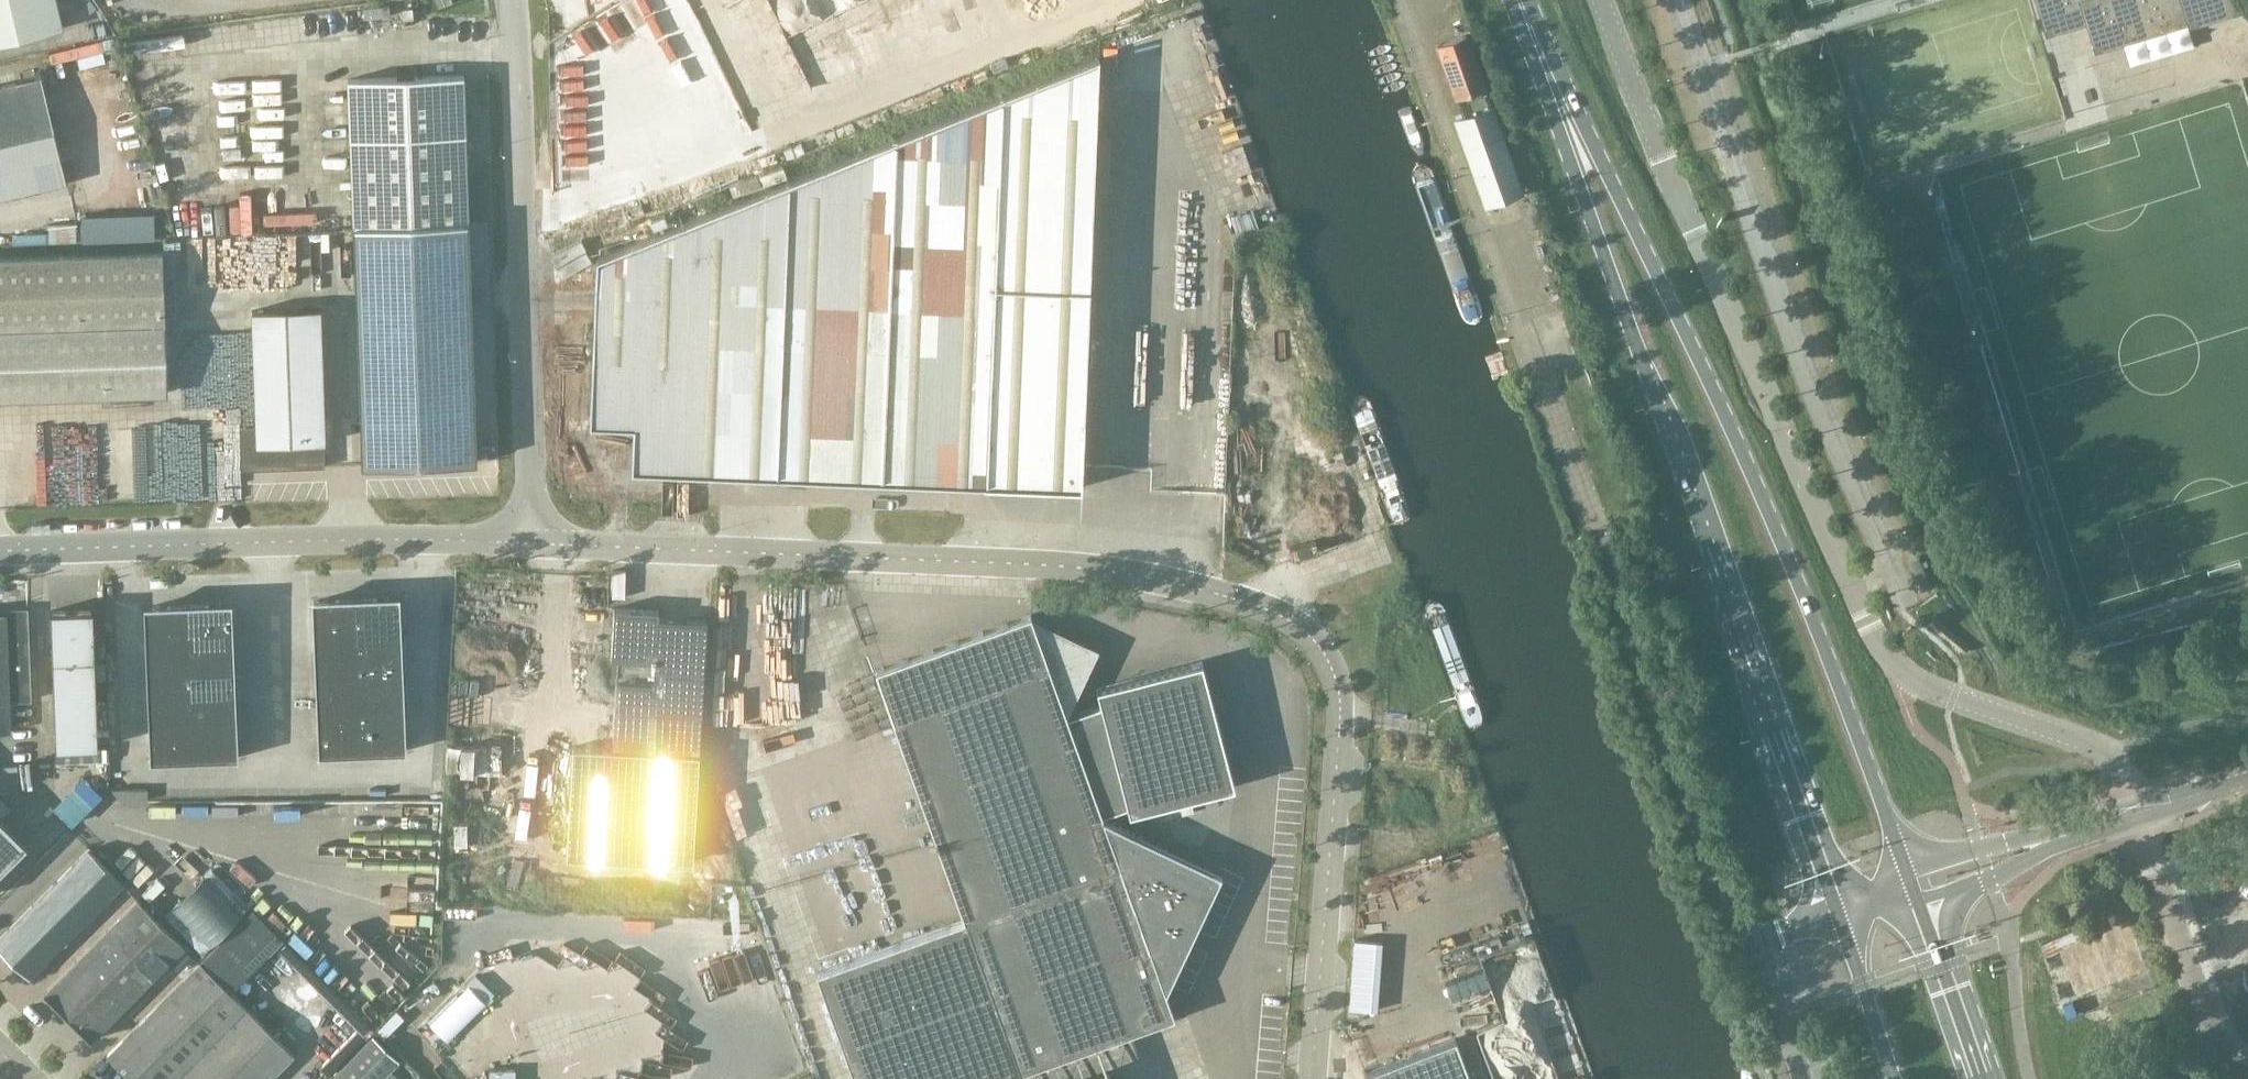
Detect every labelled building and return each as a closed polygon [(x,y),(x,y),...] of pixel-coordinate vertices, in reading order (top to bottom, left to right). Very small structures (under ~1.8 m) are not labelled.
[(61,27),(54,0),(0,0),(0,42),(61,27)] [(2238,0),(2035,0),(2047,36),(2086,24),(2094,51),(2188,23),(2189,26),(2241,10),(2238,0)] [(95,33),(44,47),(73,158),(79,156),(83,170),(104,165),(99,147),(130,139),(125,121),(142,116),(122,39),(98,45),(95,33)] [(1455,96),(1483,86),(1464,34),(1436,44),(1455,96)] [(1097,55),(595,256),(590,379),(591,379),(589,422),(633,424),(631,468),(675,470),(676,471),(676,472),(679,472),(679,471),(776,475),(775,476),(779,476),(779,475),(878,479),(878,480),(882,480),(882,479),(1080,487),(1097,55)] [(66,183),(40,75),(0,85),(0,199),(66,183)] [(347,79),(349,137),(352,233),(467,229),(462,75),(347,79)] [(1520,191),(1483,86),(1455,96),(1462,116),(1455,119),(1484,203),(1520,191)] [(360,465),(475,461),(467,229),(352,233),(353,249),(359,422),(360,465)] [(165,322),(162,250),(0,256),(0,327),(165,322)] [(240,426),(242,468),(323,465),(322,441),(324,441),(319,309),(318,309),(318,294),(290,295),(291,310),(252,311),(255,410),(249,410),(249,425),(240,426)] [(165,322),(0,327),(0,398),(167,393),(165,322)] [(399,596),(311,600),(317,753),(405,750),(399,596)] [(231,603),(143,607),(149,760),(237,757),(231,603)] [(616,659),(612,735),(611,748),(571,746),(565,856),(692,863),(705,620),(658,617),(658,609),(613,607),(610,659),(616,659)] [(93,608),(51,610),(56,748),(99,747),(93,608)] [(0,612),(0,732),(11,732),(10,700),(30,700),(27,611),(0,612)] [(1164,990),(1157,970),(1206,867),(1103,818),(1102,815),(1101,815),(1126,806),(1128,813),(1234,786),(1201,660),(1095,688),(1099,705),(1065,715),(1031,618),(1029,614),(874,670),(963,919),(816,972),(854,1078),(1109,1078),(1096,1043),(1173,1016),(1164,990)] [(720,680),(718,709),(748,710),(749,682),(720,680)] [(483,768),(485,741),(471,740),(469,768),(483,768)] [(497,742),(497,769),(510,768),(509,742),(497,742)] [(60,800),(81,819),(112,787),(91,767),(60,800)] [(1148,829),(1173,820),(1169,809),(1144,818),(1148,829)] [(0,817),(0,869),(26,843),(0,817)] [(27,973),(120,880),(87,846),(0,933),(0,946),(27,973)] [(1157,970),(1164,990),(1219,874),(1206,867),(1157,970)] [(2210,889),(2247,1013),(2247,880),(2243,882),(2242,879),(2210,889)] [(42,989),(90,1036),(105,1020),(183,943),(136,896),(42,989)] [(453,1046),(516,976),(511,972),(517,965),(499,948),(429,1024),(453,1046)] [(105,1051),(133,1078),(170,1078),(245,1005),(199,958),(120,1035),(105,1051)] [(245,1005),(170,1078),(264,1078),(291,1052),(245,1005)] [(332,1072),(339,1078),(374,1078),(396,1057),(371,1033),(332,1072)] [(1453,1036),(1363,1070),(1366,1078),(1470,1078),(1453,1036)] [(514,1066),(501,1067),(501,1078),(515,1078),(514,1066)]
